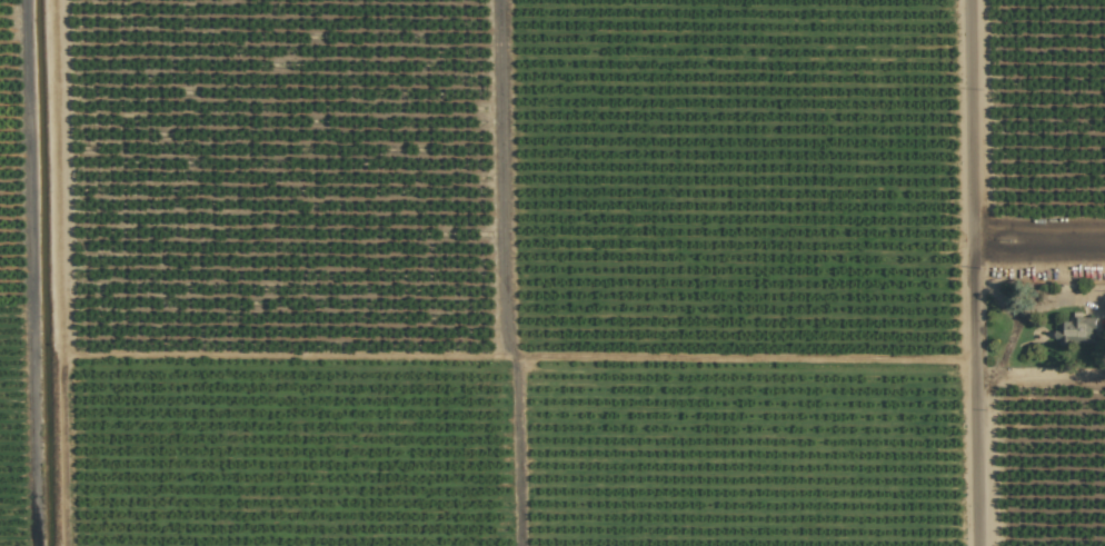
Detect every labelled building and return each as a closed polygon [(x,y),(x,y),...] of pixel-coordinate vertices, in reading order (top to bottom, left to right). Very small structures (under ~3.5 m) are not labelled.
[(1094,342),(1093,317),(1068,319),(1068,322),(1055,323),(1056,344),(1094,342)]
